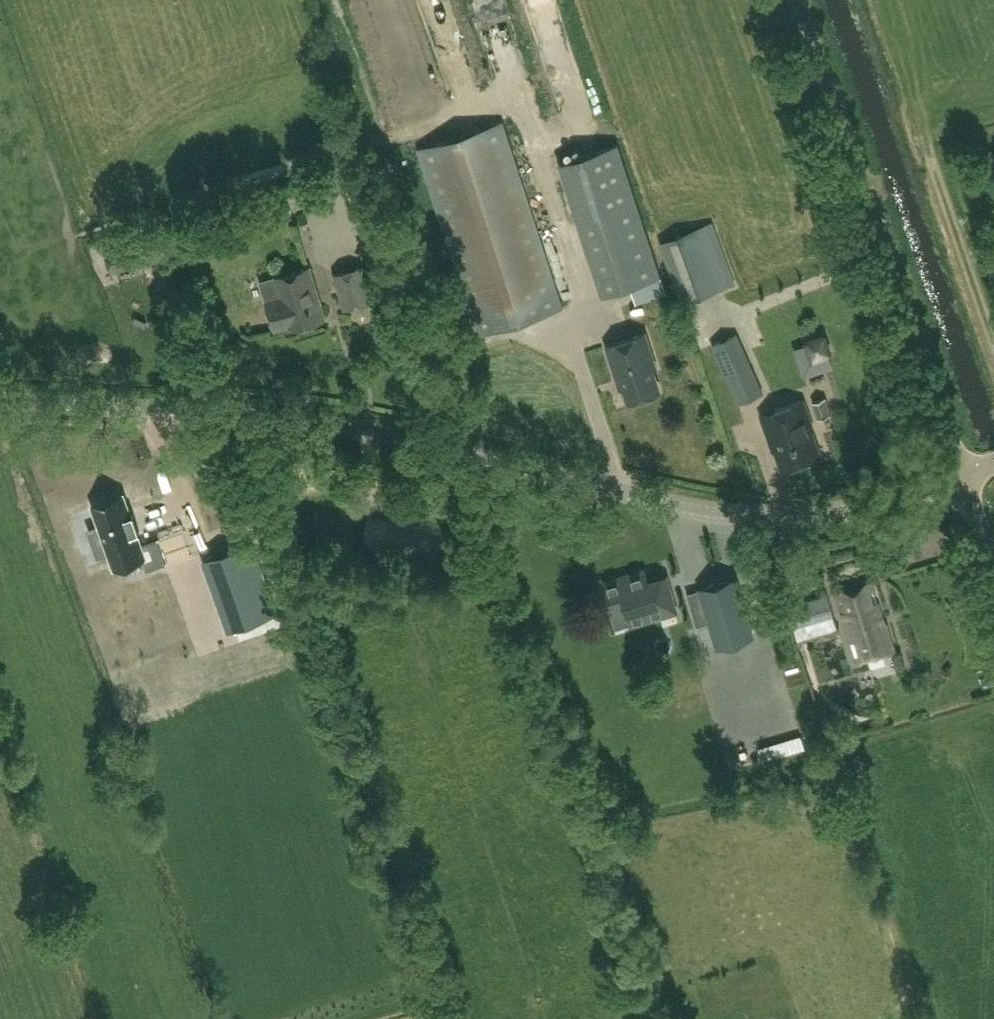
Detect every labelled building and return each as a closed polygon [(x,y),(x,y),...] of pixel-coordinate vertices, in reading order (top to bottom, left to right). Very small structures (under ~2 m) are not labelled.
[(487,0),(468,0),(481,32),(497,25),(487,0)] [(562,309),(525,193),(502,121),(419,148),(441,219),(478,336),(562,309)] [(603,293),(660,275),(618,144),(560,162),(603,293)] [(710,225),(659,243),(680,304),(731,286),(710,225)] [(110,274),(156,261),(149,238),(103,252),(110,274)] [(276,277),(281,296),(266,300),(275,330),(289,326),(291,330),(325,320),(310,267),(276,277)] [(345,310),(371,302),(361,268),(335,275),(345,310)] [(185,317),(179,319),(183,330),(189,328),(185,317)] [(645,332),(607,345),(618,380),(623,379),(630,400),(659,391),(652,369),(657,367),(645,332)] [(712,345),(738,403),(763,392),(737,333),(712,345)] [(831,354),(824,335),(805,341),(811,360),(831,354)] [(812,403),(817,418),(832,414),(826,398),(812,403)] [(821,454),(812,429),(814,428),(814,427),(804,399),(775,409),(777,414),(762,419),(771,443),(773,442),(781,468),(821,454)] [(137,512),(130,492),(100,502),(107,522),(96,526),(106,553),(117,549),(123,565),(152,554),(156,565),(173,559),(164,536),(148,542),(144,529),(147,528),(140,511),(137,512)] [(279,613),(254,545),(211,560),(236,629),(279,613)] [(631,622),(676,609),(670,588),(664,590),(661,579),(648,583),(645,571),(604,583),(613,612),(627,608),(631,622)] [(703,589),(718,638),(749,629),(734,580),(703,589)] [(871,584),(837,594),(858,662),(892,652),(882,618),(882,619),(871,584)] [(213,593),(198,597),(202,612),(216,608),(213,593)] [(788,607),(796,633),(804,631),(835,622),(827,595),(788,607)] [(751,663),(761,693),(783,686),(773,656),(751,663)] [(151,699),(168,692),(165,683),(148,690),(151,699)]
